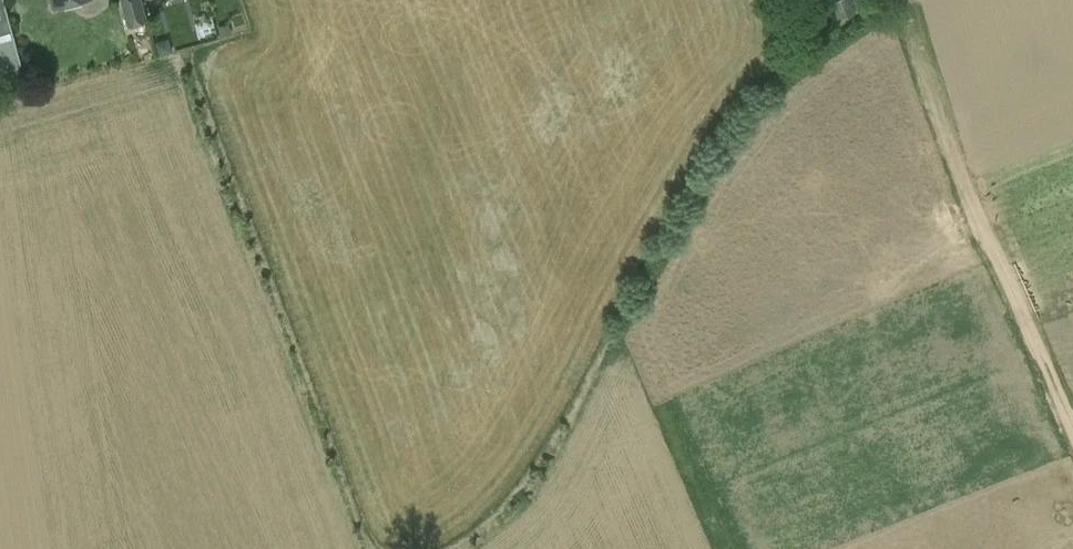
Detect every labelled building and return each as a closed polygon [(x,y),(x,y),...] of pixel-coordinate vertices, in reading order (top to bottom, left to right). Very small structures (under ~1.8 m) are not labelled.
[(4,71),(22,66),(13,36),(3,0),(0,0),(0,54),(4,71)] [(141,0),(121,0),(129,29),(148,24),(141,0)] [(838,17),(855,12),(852,0),(833,0),(838,17)] [(228,24),(220,27),(222,37),(231,34),(228,24)] [(163,41),(156,44),(158,52),(159,56),(171,52),(170,48),(169,45),(163,41)]
